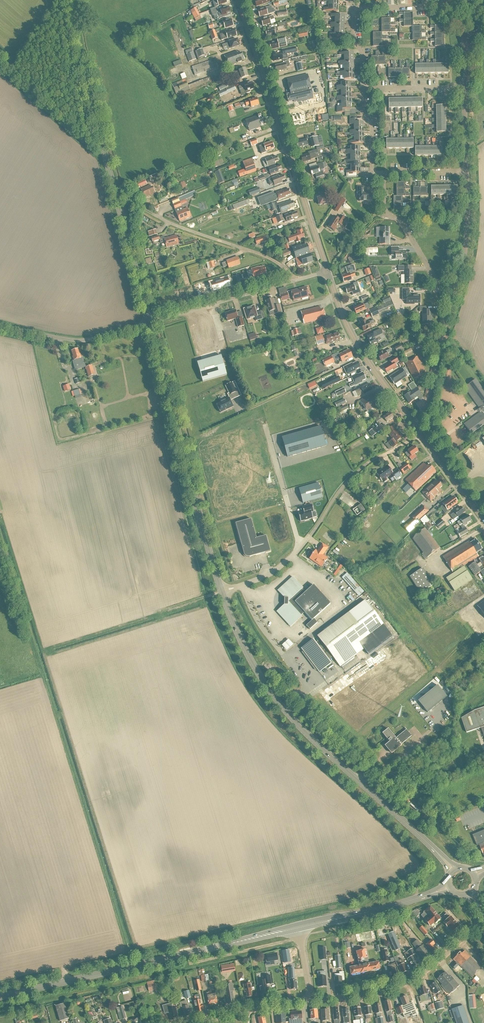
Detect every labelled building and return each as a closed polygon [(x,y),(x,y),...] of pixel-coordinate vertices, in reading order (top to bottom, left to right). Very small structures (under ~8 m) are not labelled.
[(230,14),(230,13),(228,7),(226,7),(223,8),(223,9),(217,11),(216,8),(211,9),(212,14),(213,16),(218,14),(220,19),(223,18),(230,15),(230,14)] [(268,14),(267,12),(271,10),(270,7),(258,11),(259,13),(258,14),(259,16),(260,16),(260,17),(268,14)] [(200,17),(197,11),(192,14),(193,17),(195,20),(200,17)] [(271,24),(270,21),(274,20),(273,16),(262,20),(262,22),(263,26),(271,24)] [(225,28),(233,25),(231,19),(229,20),(228,20),(226,21),(223,22),(223,23),(219,24),(220,27),(224,25),(225,28)] [(267,29),(268,30),(265,30),(266,36),(267,37),(268,38),(270,38),(270,37),(271,36),(275,35),(275,32),(278,32),(277,28),(270,29),(267,29)] [(225,33),(219,35),(221,40),(227,38),(227,39),(237,36),(234,29),(225,32),(225,33)] [(330,34),(330,39),(337,40),(337,37),(344,37),(344,31),(335,31),(335,34),(330,34)] [(285,41),(287,41),(286,37),(284,38),(284,37),(277,39),(278,42),(270,44),(270,46),(270,47),(271,50),(287,46),(285,41)] [(229,43),(225,44),(222,45),(223,48),(227,47),(228,50),(239,46),(237,39),(229,42),(229,43)] [(282,53),(273,55),(274,62),(283,60),(282,57),(283,57),(283,55),(297,52),(296,47),(282,50),(282,53)] [(185,51),(189,62),(196,60),(193,52),(192,48),(185,51)] [(195,52),(198,61),(203,59),(202,57),(205,56),(202,50),(195,52)] [(241,60),(244,59),(242,53),(240,53),(240,52),(237,53),(237,51),(224,55),(228,67),(242,62),(241,60)] [(219,71),(215,59),(192,67),(195,76),(197,76),(198,78),(219,71)] [(285,63),(275,66),(276,72),(281,71),(282,71),(283,71),(283,70),(287,69),(286,68),(290,67),(288,60),(285,61),(285,63)] [(245,68),(239,71),(236,72),(237,76),(240,75),(241,78),(248,76),(245,68)] [(287,95),(288,102),(294,101),(294,103),(298,102),(313,99),(307,75),(287,80),(290,94),(287,95)] [(185,79),(172,85),(176,95),(189,90),(185,79)] [(252,82),(238,87),(240,90),(245,88),(246,94),(250,92),(249,90),(254,89),(252,82)] [(223,96),(235,90),(233,85),(221,91),(218,92),(220,97),(223,96)] [(249,101),(245,102),(246,106),(250,105),(251,107),(259,105),(257,98),(249,100),(249,101)] [(341,104),(342,107),(337,108),(337,113),(345,113),(345,110),(351,109),(351,104),(341,104)] [(304,114),(292,116),(293,120),(293,123),(294,123),(299,122),(300,123),(305,122),(304,114)] [(259,125),(265,123),(262,116),(258,117),(257,116),(245,120),(249,131),(260,127),(259,125)] [(357,119),(349,119),(350,125),(354,125),(354,128),(364,127),(364,122),(357,123),(357,119)] [(307,140),(307,139),(308,139),(307,136),(305,137),(306,139),(296,142),(298,148),(302,147),(303,147),(304,147),(305,146),(308,145),(306,141),(307,140)] [(320,146),(317,137),(309,139),(312,148),(320,146)] [(266,152),(266,151),(274,148),(272,141),(263,144),(258,146),(261,154),(266,152)] [(321,156),(319,149),(308,152),(308,154),(301,156),(301,157),(300,158),(301,160),(302,160),(303,163),(307,161),(308,162),(310,161),(310,160),(311,160),(310,160),(316,158),(321,156)] [(275,162),(279,161),(277,157),(272,158),(271,157),(265,160),(265,161),(263,162),(265,167),(267,167),(275,164),(275,162)] [(240,177),(247,174),(256,171),(252,158),(242,162),(245,169),(238,172),(240,177)] [(317,167),(310,169),(311,175),(314,174),(316,179),(323,177),(322,172),(320,172),(319,170),(324,168),(322,163),(317,165),(317,167)] [(278,171),(282,169),(280,165),(275,167),(275,166),(264,169),(266,174),(269,172),(271,175),(278,173),(278,171)] [(278,176),(272,178),(274,186),(282,183),(281,181),(286,180),(284,176),(279,177),(278,176)] [(226,189),(227,192),(240,188),(237,179),(233,180),(234,186),(226,189)] [(146,184),(145,180),(130,186),(132,190),(146,184)] [(154,195),(153,192),(154,191),(152,187),(151,188),(150,185),(141,190),(144,198),(150,195),(150,196),(154,195)] [(250,197),(261,192),(259,187),(247,191),(250,197)] [(365,193),(365,187),(358,187),(358,194),(360,194),(360,201),(364,201),(364,200),(367,200),(367,201),(372,201),(372,193),(365,193)] [(285,196),(290,194),(288,189),(283,191),(283,190),(277,193),(276,190),(269,192),(270,196),(276,194),(278,200),(285,197),(285,196)] [(182,208),(181,205),(187,203),(186,200),(194,196),(194,191),(183,196),(183,197),(178,199),(172,201),(176,213),(179,221),(189,217),(188,215),(190,214),(188,210),(187,211),(186,209),(184,210),(183,207),(182,208)] [(325,196),(322,196),(322,197),(318,198),(318,201),(317,202),(318,205),(319,205),(320,205),(323,204),(324,205),(328,204),(326,197),(332,195),(331,191),(324,193),(325,196)] [(278,205),(279,209),(281,214),(287,211),(286,210),(289,209),(289,208),(294,206),(292,201),(289,203),(289,202),(285,203),(285,202),(278,205)] [(269,205),(272,212),(279,209),(278,205),(276,206),(275,203),(269,205)] [(297,213),(292,215),(292,214),(282,217),(282,216),(276,218),(278,224),(284,222),(285,224),(287,223),(294,220),(293,219),(298,218),(297,213)] [(331,220),(330,223),(328,227),(334,231),(337,227),(336,227),(338,224),(342,226),(346,219),(341,216),(338,219),(334,216),(331,220)] [(389,227),(380,227),(380,245),(389,244),(389,227)] [(301,229),(296,231),(297,234),(287,237),(289,243),(295,241),(296,243),(300,241),(299,239),(304,238),(301,229)] [(177,242),(178,242),(176,235),(164,238),(163,237),(159,238),(158,236),(151,238),(152,242),(159,240),(160,243),(164,242),(166,247),(178,244),(177,242)] [(265,236),(255,240),(257,245),(266,242),(265,236)] [(300,257),(310,254),(307,244),(292,249),(292,248),(286,250),(282,253),(283,257),(293,253),(295,259),(300,257)] [(398,247),(391,247),(391,256),(395,256),(395,259),(406,259),(405,251),(399,251),(398,247)] [(310,254),(300,257),(301,261),(297,262),(299,267),(313,262),(310,254)] [(348,258),(350,263),(364,258),(362,254),(348,258)] [(226,262),(222,263),(223,267),(228,265),(229,268),(240,264),(237,257),(226,261),(226,262)] [(215,267),(213,261),(206,264),(208,269),(215,267)] [(262,274),(266,273),(264,266),(261,267),(258,268),(258,267),(250,269),(253,277),(262,275),(262,274)] [(405,284),(414,283),(413,271),(411,271),(411,266),(399,266),(399,271),(403,271),(403,275),(405,275),(405,284)] [(350,273),(341,276),(344,283),(352,280),(351,278),(355,277),(354,272),(350,274),(350,273)] [(224,279),(213,283),(215,289),(226,286),(224,279)] [(346,289),(346,290),(346,292),(347,292),(347,294),(356,292),(355,290),(359,289),(357,283),(353,284),(354,286),(346,289)] [(307,288),(306,288),(306,287),(291,291),(293,301),(308,297),(307,291),(308,290),(307,288)] [(409,289),(402,289),(403,300),(406,300),(406,305),(415,304),(420,304),(420,295),(415,295),(409,295),(409,289)] [(359,294),(362,301),(369,299),(366,292),(359,294)] [(273,299),(265,301),(269,312),(274,311),(275,314),(281,312),(279,305),(275,306),(273,299)] [(377,307),(377,308),(369,311),(372,318),(380,315),(380,313),(394,307),(391,301),(377,307)] [(363,304),(353,308),(356,314),(370,308),(368,303),(363,305),(363,304)] [(262,319),(260,311),(256,312),(254,306),(244,309),(247,320),(255,317),(256,321),(262,319)] [(319,307),(301,311),(304,324),(321,319),(320,318),(325,317),(323,309),(320,310),(319,307)] [(426,307),(420,307),(420,312),(423,312),(423,324),(431,324),(431,311),(426,311),(426,307)] [(230,312),(231,312),(225,314),(227,321),(235,319),(238,328),(244,326),(242,318),(238,319),(235,310),(230,312)] [(360,321),(361,325),(364,331),(371,328),(370,325),(375,323),(373,320),(369,322),(366,323),(364,319),(360,321)] [(318,335),(324,333),(322,326),(316,328),(318,335)] [(381,329),(373,333),(374,334),(367,337),(369,341),(369,342),(369,343),(370,344),(371,345),(371,346),(378,342),(378,343),(386,339),(381,329)] [(324,335),(315,338),(318,346),(326,343),(326,344),(340,341),(337,333),(325,337),(324,335)] [(398,353),(404,350),(401,344),(395,348),(398,353)] [(71,351),(73,356),(72,357),(73,360),(74,360),(75,364),(82,361),(81,358),(82,358),(81,354),(80,354),(78,349),(71,351)] [(379,358),(378,359),(379,361),(380,361),(381,361),(388,357),(387,354),(392,352),(390,349),(385,352),(385,351),(380,354),(377,356),(379,358)] [(349,350),(339,355),(342,362),(352,357),(349,350)] [(227,375),(221,356),(197,363),(203,382),(227,375)] [(418,356),(406,362),(414,379),(423,375),(422,373),(425,371),(418,356)] [(331,357),(323,361),(326,366),(334,363),(331,357)] [(390,360),(391,363),(383,368),(387,373),(393,369),(394,370),(397,368),(394,364),(398,362),(395,357),(390,360)] [(351,364),(343,368),(347,375),(355,371),(355,370),(360,368),(357,362),(352,365),(351,364)] [(402,369),(389,377),(394,385),(410,375),(405,367),(402,369)] [(362,381),(366,380),(363,373),(358,375),(357,374),(351,377),(354,382),(349,385),(350,388),(355,385),(355,386),(362,382),(362,381)] [(334,379),(324,384),(325,388),(336,383),(334,379)] [(464,425),(471,434),(483,424),(483,392),(475,380),(464,388),(479,408),(478,410),(480,413),(464,425)] [(237,392),(232,383),(225,386),(230,395),(237,392)] [(372,389),(371,387),(369,384),(361,388),(361,389),(355,392),(358,397),(372,390),(372,389)] [(337,397),(346,393),(344,388),(335,392),(337,397)] [(414,399),(421,394),(417,388),(410,393),(409,393),(404,396),(409,404),(414,400),(414,399)] [(376,406),(376,405),(381,402),(377,394),(369,399),(366,397),(360,401),(367,412),(376,406)] [(221,413),(233,407),(229,398),(220,402),(221,403),(217,405),(221,413)] [(344,399),(335,404),(337,408),(346,403),(344,399)] [(347,405),(338,409),(339,413),(348,408),(347,405)] [(367,412),(363,415),(367,422),(371,419),(367,412)] [(383,417),(383,418),(379,420),(384,426),(388,424),(387,422),(393,418),(389,413),(383,417)] [(387,431),(393,439),(389,442),(393,447),(397,444),(396,442),(401,437),(393,426),(387,431)] [(287,457),(326,446),(320,427),(282,438),(287,457)] [(373,428),(368,432),(372,437),(377,433),(373,428)] [(408,451),(405,453),(408,457),(411,461),(416,457),(414,454),(418,452),(414,446),(408,451)] [(407,463),(399,469),(403,473),(410,468),(407,463)] [(424,463),(405,480),(415,492),(430,478),(429,478),(435,472),(429,465),(427,467),(424,463)] [(395,479),(401,475),(397,469),(396,470),(394,472),(393,471),(392,472),(387,465),(382,469),(380,471),(380,470),(376,473),(382,482),(392,475),(395,479)] [(442,486),(436,480),(432,484),(431,483),(422,492),(423,494),(425,494),(426,493),(430,496),(428,498),(428,499),(431,502),(434,499),(434,498),(438,493),(439,494),(442,492),(439,489),(442,486)] [(323,498),(318,483),(299,489),(303,504),(323,498)] [(450,508),(457,503),(453,497),(443,504),(447,511),(451,508),(450,508)] [(352,510),(357,516),(365,510),(361,504),(352,510)] [(311,513),(314,512),(312,505),(302,508),(303,512),(298,513),(300,522),(305,521),(309,520),(309,519),(313,518),(311,513)] [(415,524),(428,512),(423,507),(420,510),(419,510),(415,514),(413,516),(411,517),(414,520),(412,521),(415,524)] [(460,507),(453,512),(454,513),(450,516),(453,520),(457,517),(464,512),(460,507)] [(457,522),(462,530),(457,533),(460,537),(467,532),(465,528),(464,526),(468,524),(467,523),(471,521),(468,515),(460,520),(457,522)] [(251,519),(235,523),(241,543),(242,543),(246,557),(255,555),(255,556),(270,552),(266,536),(256,538),(251,519)] [(438,528),(444,523),(442,520),(435,525),(438,528)] [(427,531),(431,527),(427,522),(423,526),(427,531)] [(300,532),(305,536),(311,528),(306,524),(300,532)] [(424,560),(439,548),(425,528),(415,535),(413,539),(423,553),(422,554),(423,555),(422,556),(424,560)] [(465,543),(443,557),(452,572),(478,556),(476,553),(482,549),(476,540),(470,543),(469,542),(465,544),(465,543)] [(318,549),(319,550),(318,552),(315,550),(309,559),(322,567),(328,559),(320,553),(322,551),(324,553),(328,548),(322,544),(318,549)] [(482,558),(482,557),(479,559),(482,563),(477,566),(475,562),(468,567),(475,576),(481,571),(483,569),(483,557),(482,558)] [(336,576),(343,566),(341,564),(333,575),(336,576)] [(463,567),(446,578),(454,591),(472,579),(463,567)] [(410,577),(421,594),(434,586),(423,569),(410,577)] [(364,592),(348,575),(343,579),(359,597),(364,592)] [(304,613),(312,621),(306,626),(310,630),(317,623),(314,619),(330,604),(313,585),(305,593),(302,589),(303,588),(299,584),(299,585),(292,577),(277,591),(281,594),(281,595),(284,598),(284,601),(283,601),(283,603),(284,603),(284,605),(280,608),(280,609),(277,612),(290,627),(297,620),(298,620),(302,617),(301,616),(304,613)] [(320,640),(316,643),(313,639),(301,649),(319,673),(331,664),(329,660),(333,657),(340,667),(364,649),(368,655),(392,637),(365,600),(317,636),(320,640)] [(282,645),(287,650),(294,644),(289,639),(282,645)] [(427,713),(447,697),(437,685),(418,701),(427,713)] [(458,685),(451,689),(455,695),(462,691),(458,685)] [(475,712),(462,719),(466,733),(481,728),(483,736),(483,708),(475,712)] [(406,730),(395,738),(395,737),(394,738),(389,731),(384,735),(388,740),(389,742),(385,745),(392,753),(402,745),(401,745),(406,740),(405,738),(406,737),(408,739),(411,736),(405,728),(404,728),(406,730)] [(472,835),(477,846),(480,845),(481,847),(480,847),(483,853),(483,831),(472,835)] [(424,913),(421,915),(423,918),(423,919),(425,921),(426,921),(430,926),(434,922),(435,923),(441,918),(430,906),(425,911),(424,912),(424,913)] [(444,916),(447,919),(444,922),(446,924),(445,926),(446,927),(448,927),(449,926),(453,931),(459,926),(451,916),(450,917),(447,913),(444,916)] [(428,933),(422,926),(419,929),(425,936),(428,933)] [(388,934),(395,950),(401,948),(393,931),(388,934)] [(412,943),(417,949),(416,950),(423,960),(430,955),(423,945),(422,945),(417,940),(412,943)] [(433,945),(435,944),(431,940),(426,944),(433,952),(436,949),(433,945)] [(404,954),(409,964),(411,967),(412,966),(413,967),(418,963),(413,955),(415,954),(412,948),(408,951),(404,954)] [(356,951),(359,965),(349,967),(351,974),(361,972),(361,973),(370,971),(380,969),(378,961),(369,963),(366,949),(356,951)] [(291,962),(289,950),(282,951),(284,963),(291,962)] [(459,952),(453,959),(472,977),(482,967),(464,951),(461,954),(459,952)] [(278,960),(277,954),(266,956),(267,962),(278,960)] [(404,963),(403,961),(402,959),(396,962),(397,966),(398,966),(402,974),(408,971),(404,963)] [(222,973),(230,972),(229,964),(221,966),(222,973)] [(390,973),(389,973),(390,975),(391,975),(392,978),(397,975),(394,967),(392,968),(390,965),(388,966),(389,969),(388,970),(390,973)] [(297,989),(297,980),(295,980),(295,978),(295,974),(294,968),(288,968),(289,981),(290,981),(290,989),(297,989)] [(443,985),(442,985),(443,988),(449,995),(460,986),(452,977),(450,978),(445,972),(437,979),(443,985)] [(340,974),(335,974),(336,977),(334,977),(335,986),(343,985),(342,976),(340,977),(340,974)] [(259,986),(260,986),(261,994),(268,993),(266,985),(272,984),(270,975),(263,976),(264,980),(258,981),(259,986)] [(318,977),(319,987),(327,986),(326,976),(318,977)] [(228,1003),(234,1002),(233,997),(234,996),(234,994),(233,993),(232,990),(234,990),(233,983),(231,983),(231,982),(225,983),(228,1003)] [(251,982),(244,984),(245,991),(246,991),(247,996),(252,995),(251,990),(252,990),(251,982)] [(430,985),(434,991),(433,992),(435,994),(436,993),(436,994),(437,993),(439,995),(442,993),(441,991),(435,982),(430,985)] [(421,987),(419,987),(420,988),(419,988),(421,996),(424,995),(426,1001),(429,1000),(425,986),(421,987)] [(182,1000),(189,998),(187,989),(183,991),(184,993),(181,994),(182,1000)] [(206,992),(207,997),(208,1004),(217,1002),(216,996),(215,992),(211,993),(210,990),(208,991),(206,992)] [(404,1006),(401,1007),(396,1009),(399,1015),(408,1011),(405,1006),(410,1004),(406,995),(400,998),(404,1006)] [(195,1005),(197,1012),(203,1011),(202,1008),(203,1007),(202,1004),(201,1004),(200,999),(197,1000),(196,996),(193,996),(194,1006),(195,1005)] [(391,1010),(392,1010),(391,1006),(389,1000),(384,1001),(385,1005),(386,1012),(386,1011),(388,1016),(389,1022),(393,1021),(391,1010)] [(172,1002),(163,1005),(165,1012),(169,1011),(171,1017),(172,1020),(178,1018),(177,1014),(178,1014),(176,1007),(173,1008),(172,1002)] [(56,1005),(60,1021),(69,1018),(64,1003),(56,1005)] [(375,1010),(375,1013),(376,1013),(377,1018),(378,1022),(384,1022),(383,1017),(381,1017),(380,1012),(382,1012),(380,1004),(374,1005),(375,1010)] [(429,1010),(430,1010),(431,1012),(435,1011),(435,1009),(433,1004),(430,1005),(427,1006),(429,1010)] [(452,1010),(456,1022),(469,1022),(463,1006),(452,1010)] [(317,1009),(310,1010),(311,1019),(318,1018),(317,1009)] [(328,1009),(321,1009),(321,1020),(329,1020),(328,1009)] [(295,1019),(298,1019),(299,1022),(302,1022),(302,1018),(301,1011),(290,1012),(291,1019),(292,1019),(293,1022),(295,1022),(295,1019)] [(276,1014),(277,1022),(288,1022),(285,1022),(284,1013),(276,1014)]
